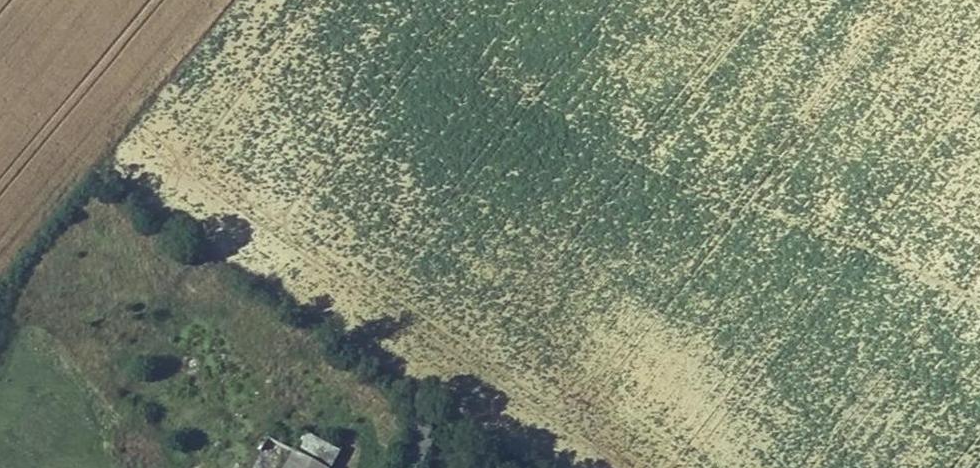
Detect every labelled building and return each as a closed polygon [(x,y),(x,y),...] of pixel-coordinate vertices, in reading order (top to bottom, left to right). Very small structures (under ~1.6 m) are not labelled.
[(352,437),(316,416),(286,467),(335,467),(352,437)]
